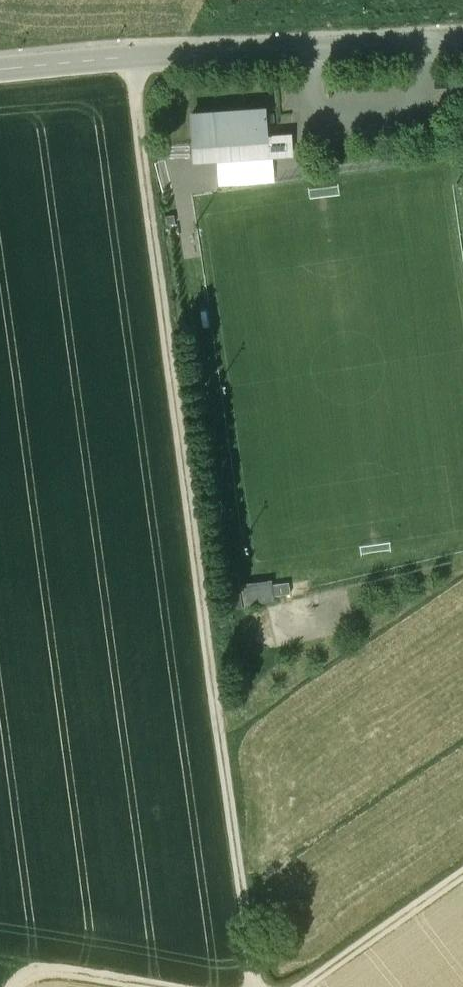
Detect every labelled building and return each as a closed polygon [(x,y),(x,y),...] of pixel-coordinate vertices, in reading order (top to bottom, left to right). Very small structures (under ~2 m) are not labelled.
[(263,109),(191,114),(194,161),(290,154),(289,136),(265,137),(263,109)] [(252,583),(253,597),(287,595),(286,581),(252,583)]
